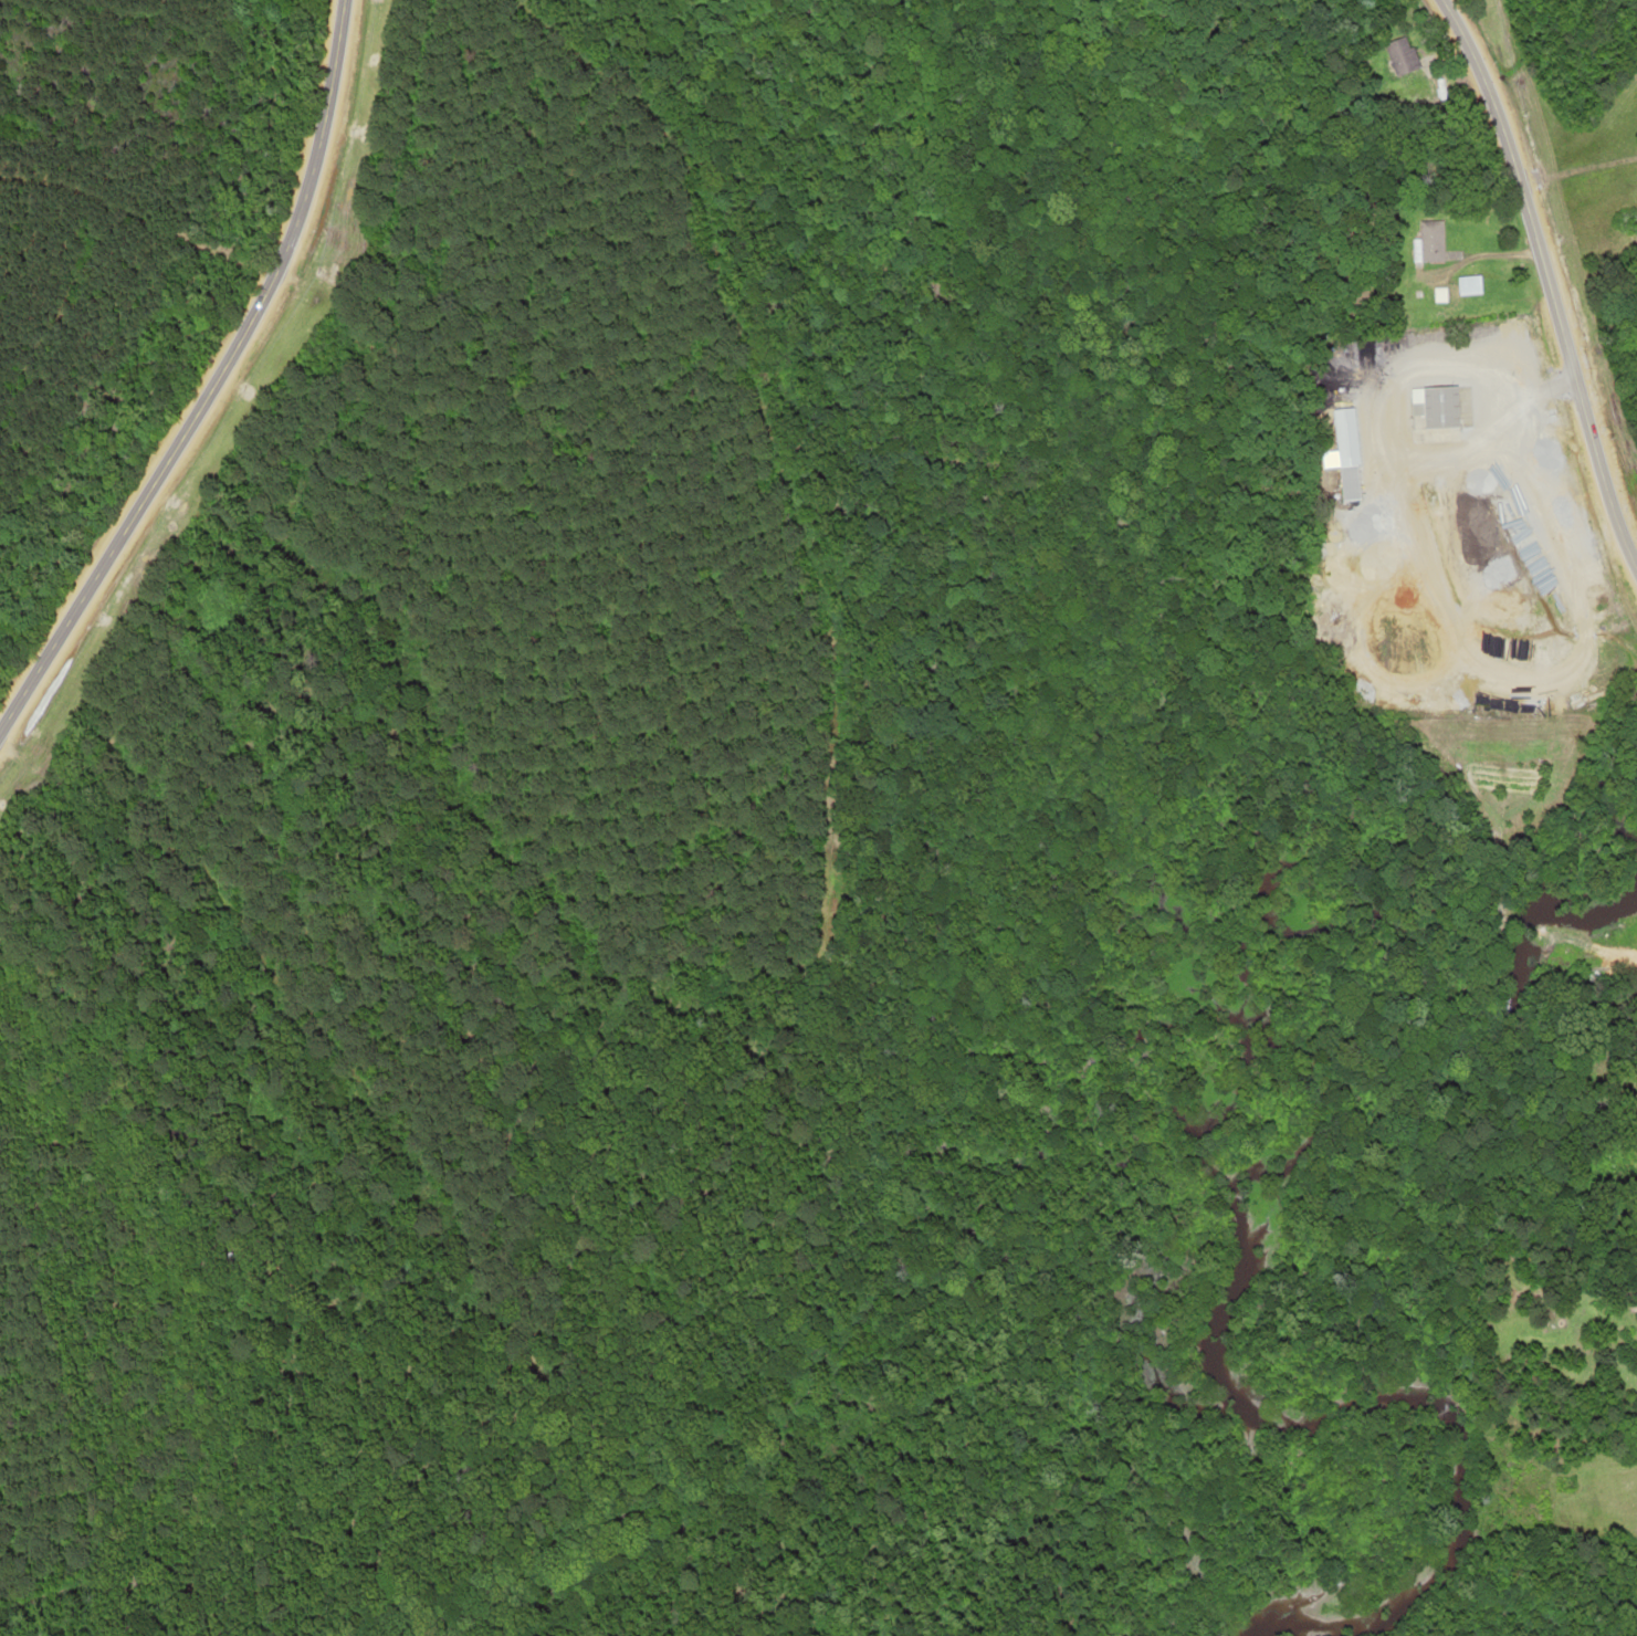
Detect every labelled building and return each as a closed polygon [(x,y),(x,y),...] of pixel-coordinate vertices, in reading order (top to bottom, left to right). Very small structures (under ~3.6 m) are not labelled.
[(1417,69),(1408,36),(1383,43),(1392,76),(1417,69)] [(1415,221),(1439,220),(1441,260),(1418,262),(1415,221)] [(1480,275),(1458,276),(1458,294),(1480,293),(1480,275)] [(1419,387),(1459,384),(1462,427),(1423,430),(1419,387)] [(1342,501),(1363,497),(1357,464),(1336,467),(1342,501)]
